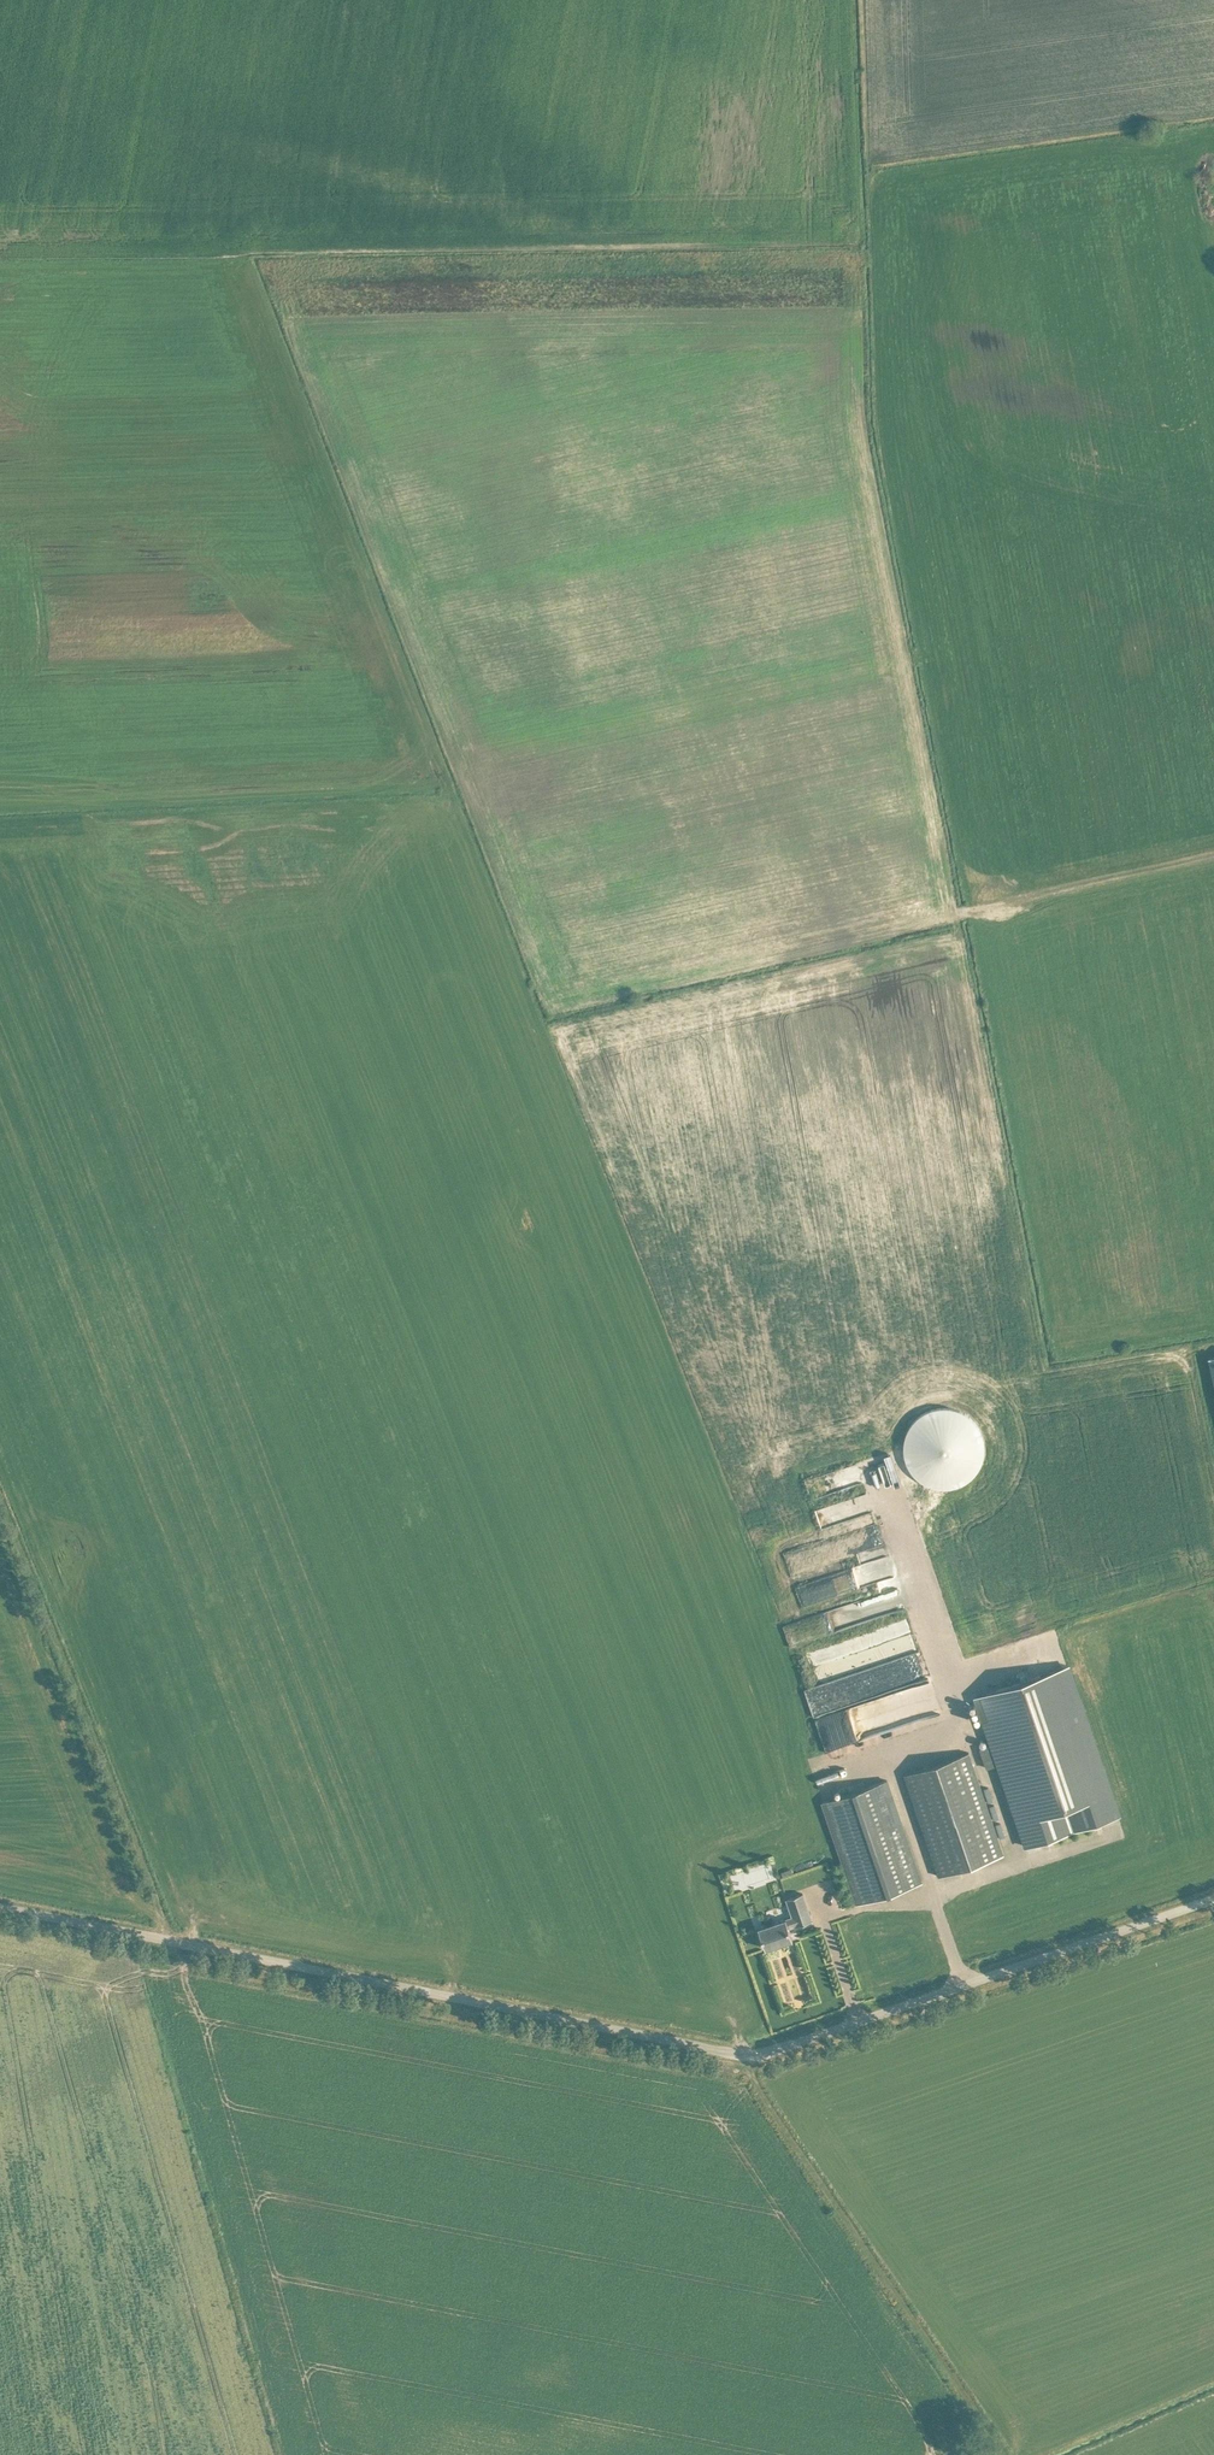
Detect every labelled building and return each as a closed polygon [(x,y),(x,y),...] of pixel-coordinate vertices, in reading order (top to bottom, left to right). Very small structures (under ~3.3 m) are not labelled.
[(904,1438),(903,1444),(903,1451),(905,1457),(907,1463),(910,1469),(914,1474),(919,1479),(925,1482),(931,1485),(937,1486),(944,1487),(951,1486),(957,1485),(963,1482),(969,1478),(974,1474),(978,1468),(981,1463),(983,1456),(984,1450),(984,1443),(983,1437),(980,1430),(977,1424),(973,1419),(968,1415),(962,1411),(956,1409),(950,1407),(943,1407),(936,1408),(930,1409),(924,1412),(918,1416),(914,1420),(910,1425),(906,1431),(904,1438)] [(798,1586),(801,1593),(809,1590),(809,1591),(843,1577),(840,1570),(798,1586)] [(976,1696),(992,1745),(980,1748),(987,1767),(998,1763),(1026,1846),(1119,1814),(1068,1665),(976,1696)] [(846,1677),(807,1686),(814,1716),(829,1713),(823,1686),(826,1685),(828,1695),(834,1694),(833,1691),(839,1689),(837,1680),(846,1678),(846,1677)] [(926,1682),(817,1717),(827,1750),(858,1741),(860,1747),(918,1729),(914,1718),(936,1712),(926,1682)] [(1004,1853),(969,1752),(904,1774),(939,1875),(1004,1853)] [(887,1779),(822,1801),(852,1887),(857,1903),(858,1903),(922,1881),(887,1779)] [(823,1797),(846,1793),(845,1787),(852,1786),(851,1780),(821,1786),(823,1797)] [(759,1928),(765,1948),(793,1938),(789,1928),(812,1920),(803,1893),(787,1898),(793,1916),(759,1928)]
